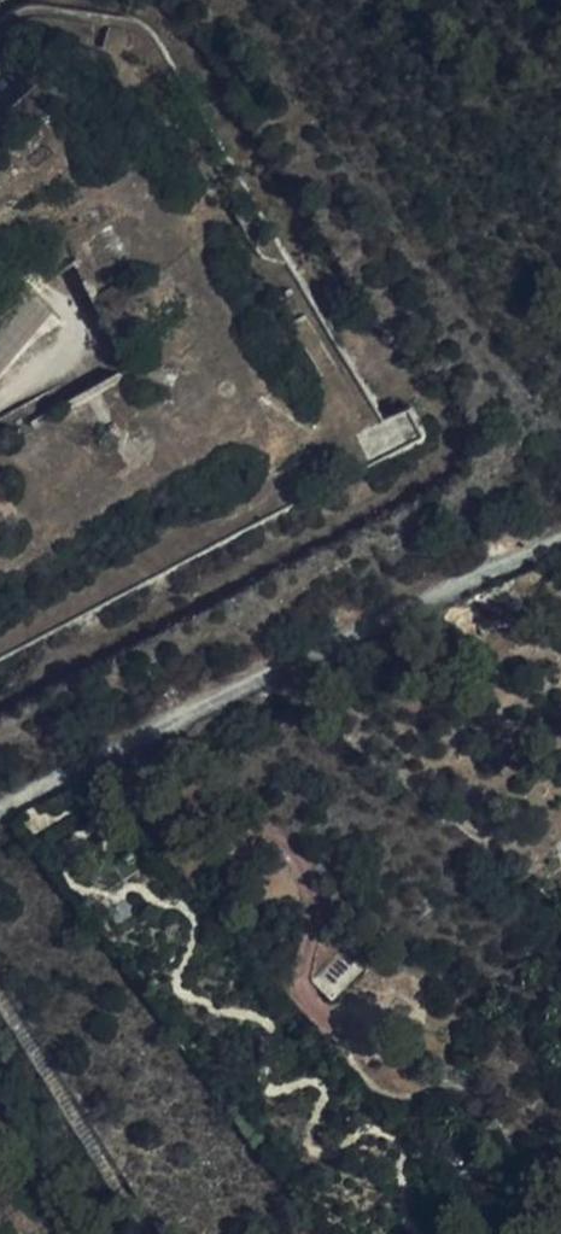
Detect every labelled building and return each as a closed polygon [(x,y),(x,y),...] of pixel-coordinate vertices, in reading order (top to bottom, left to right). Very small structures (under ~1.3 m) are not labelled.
[(51,311),(19,284),(0,306),(0,370),(51,311)] [(311,978),(332,998),(372,957),(352,938),(311,978)]
